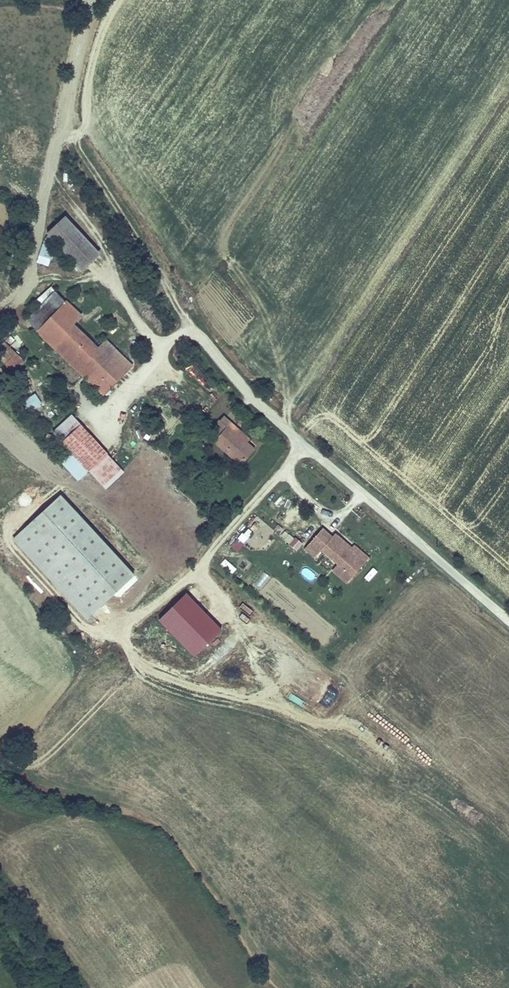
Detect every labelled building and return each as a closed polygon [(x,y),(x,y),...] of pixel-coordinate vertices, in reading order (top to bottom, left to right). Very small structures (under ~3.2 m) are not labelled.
[(52,237),(80,267),(99,250),(70,220),(52,237)] [(42,247),(38,264),(49,266),(53,249),(42,247)] [(28,320),(38,330),(66,301),(56,291),(28,320)] [(99,346),(75,323),(82,316),(66,301),(38,330),(56,348),(63,341),(103,380),(96,386),(104,395),(131,364),(106,339),(99,346)] [(103,380),(63,341),(56,348),(96,386),(103,380)] [(0,351),(0,357),(8,365),(19,354),(7,343),(0,351)] [(13,370),(24,358),(19,354),(8,365),(9,366),(13,370)] [(40,405),(33,386),(26,389),(33,407),(40,405)] [(83,427),(72,414),(68,417),(80,429),(83,427)] [(123,470),(83,427),(80,429),(68,417),(54,431),(105,486),(123,470)] [(127,434),(130,418),(123,417),(120,433),(127,434)] [(202,432),(210,423),(204,417),(196,425),(202,432)] [(222,418),(208,434),(240,462),(254,446),(222,418)] [(132,575),(58,495),(11,539),(84,618),(132,575)] [(333,537),(323,529),(307,548),(316,556),(322,548),(339,563),(333,570),(348,581),(369,557),(355,545),(352,547),(336,533),(333,537)] [(294,536),(288,544),(297,551),(303,543),(294,536)] [(228,562),(224,568),(233,574),(237,568),(228,562)] [(195,657),(222,629),(185,593),(157,621),(195,657)]
